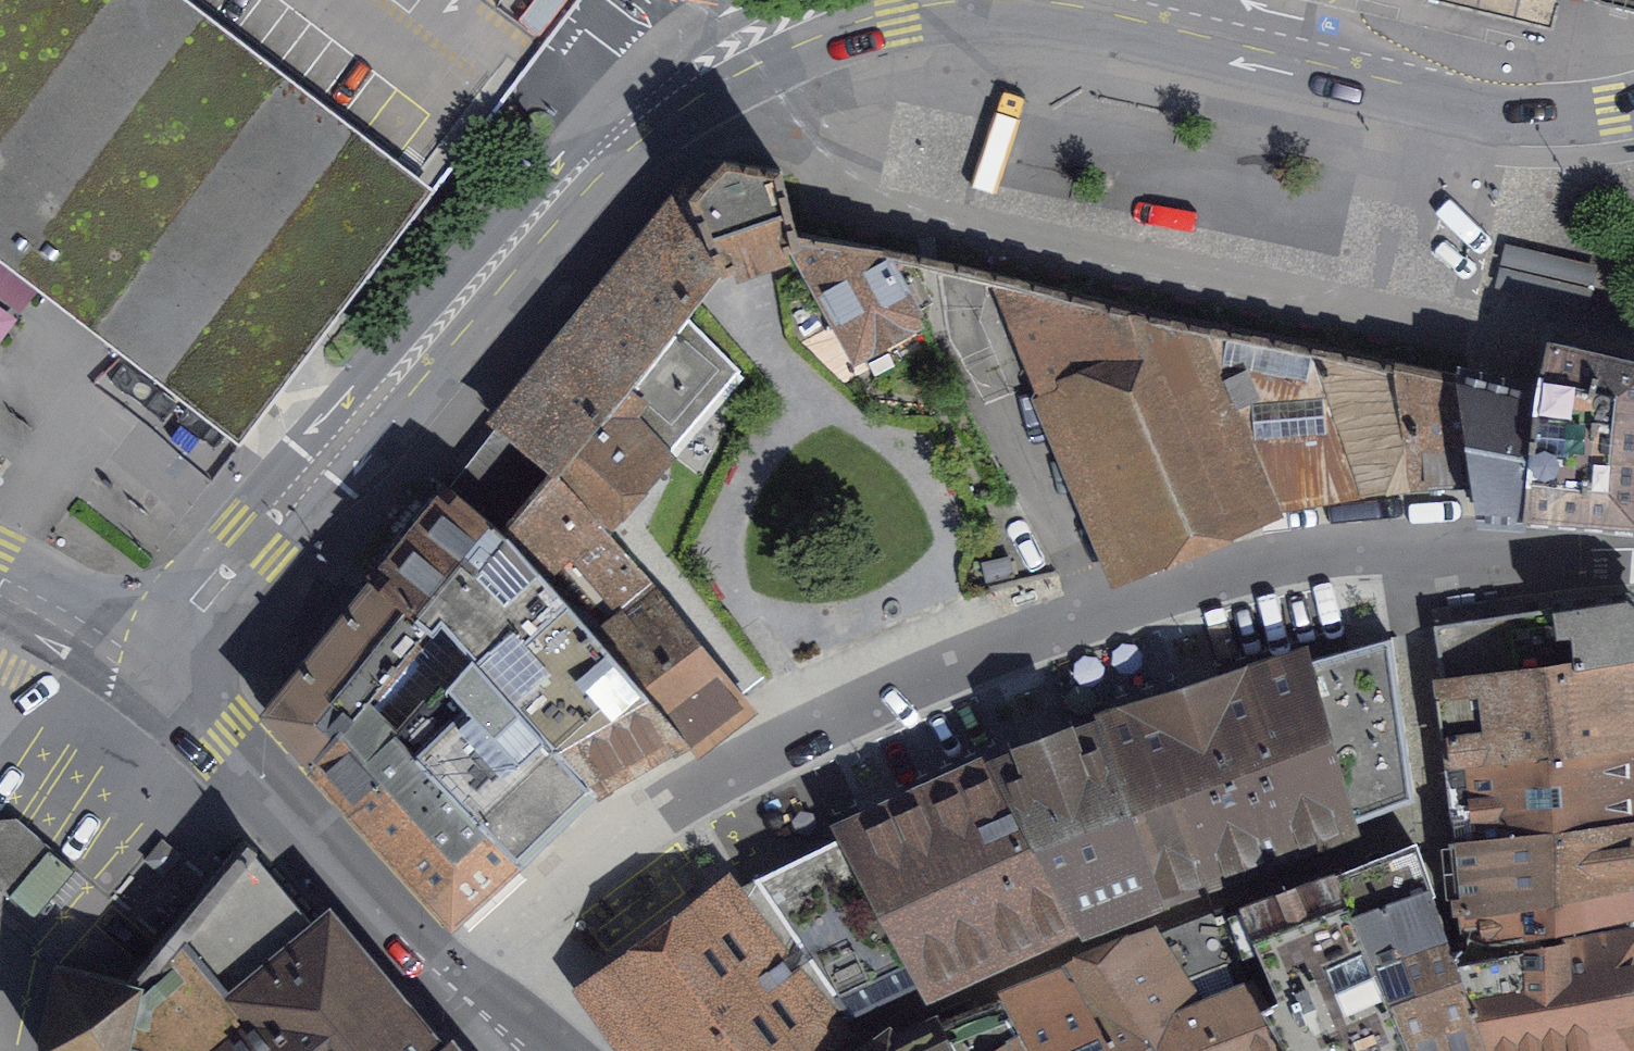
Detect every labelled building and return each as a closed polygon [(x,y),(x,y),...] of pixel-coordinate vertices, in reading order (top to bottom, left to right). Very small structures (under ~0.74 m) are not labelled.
[(78,322),(239,446),(465,150),(567,16),(579,0),(0,0),(0,262),(78,322)] [(720,269),(724,277),(742,266),(776,254),(777,256),(802,251),(801,248),(782,171),(724,161),(688,197),(720,269)] [(517,405),(452,489),(502,530),(551,469),(556,474),(720,269),(688,197),(517,405)] [(801,248),(802,251),(858,351),(918,316),(889,263),(801,248)] [(1190,330),(1002,289),(1113,558),(1115,558),(1117,562),(1265,502),(1190,330)] [(690,320),(562,480),(600,525),(648,469),(636,455),(652,440),(668,453),(739,371),(690,320)] [(1279,505),(1412,483),(1395,374),(1202,332),(1279,505)] [(1548,339),(1536,393),(1529,484),(1522,520),(1633,528),(1633,358),(1548,339)] [(1412,483),(1476,479),(1463,388),(1395,374),(1412,483)] [(1461,374),(1463,388),(1476,479),(1481,516),(1522,520),(1529,484),(1536,393),(1461,374)] [(566,600),(684,736),(689,742),(746,699),(600,525),(562,480),(556,474),(551,469),(502,530),(566,600)] [(452,489),(374,583),(430,628),(443,614),(493,668),(566,600),(502,530),(452,489)] [(373,582),(265,712),(314,766),(366,703),(430,628),(374,583),(373,582)] [(1633,660),(1633,607),(1623,597),(1553,607),(1434,624),(1443,689),(1627,661),(1633,660)] [(613,652),(566,600),(493,668),(597,786),(684,736),(613,652)] [(430,628),(366,703),(517,860),(592,789),(597,786),(493,668),(443,614),(430,628)] [(1392,638),(1301,662),(1345,825),(1415,799),(1392,638)] [(1631,746),(1633,745),(1633,660),(1627,661),(1443,689),(1455,765),(1537,755),(1576,749),(1631,746)] [(1301,662),(1101,726),(1156,895),(1345,825),(1301,662)] [(366,703),(314,766),(452,921),(487,888),(517,860),(366,703)] [(1048,746),(994,766),(1078,924),(1156,895),(1101,726),(1048,746)] [(1633,822),(1631,746),(1576,749),(1537,755),(1455,765),(1446,766),(1459,839),(1633,822)] [(994,766),(846,833),(926,981),(1078,924),(994,766)] [(34,917),(74,868),(53,850),(51,817),(0,819),(0,889),(34,917)] [(1513,902),(1633,883),(1633,822),(1459,839),(1449,840),(1455,912),(1465,911),(1482,907),(1513,902)] [(846,833),(757,877),(851,1015),(926,981),(846,833)] [(242,839),(127,982),(120,1050),(438,1050),(242,839)] [(1410,1050),(1486,1050),(1451,950),(1415,843),(1334,876),(1410,1050)] [(1228,914),(1241,954),(1265,946),(1288,997),(1266,1011),(1289,1048),(1290,1050),(1410,1050),(1334,876),(1228,914)] [(757,877),(726,892),(829,1032),(851,1015),(757,877)] [(1632,917),(1633,883),(1513,902),(1482,907),(1465,911),(1468,936),(1485,941),(1632,917)] [(594,991),(638,1050),(803,1050),(829,1032),(726,892),(594,991)] [(1067,972),(1112,1050),(1290,1050),(1289,1048),(1266,1011),(1249,984),(1241,954),(1228,914),(1225,907),(1126,943),(1129,950),(1066,971),(1067,972)] [(1632,929),(1483,956),(1467,958),(1466,949),(1451,950),(1486,1050),(1613,1050),(1628,1049),(1632,929)] [(56,965),(36,1050),(40,1050),(120,1050),(127,982),(56,965)] [(1003,997),(1035,1050),(1112,1050),(1067,972),(1003,997)] [(942,1021),(959,1050),(1035,1050),(1003,997),(942,1021)] [(866,1050),(959,1050),(942,1021),(892,1046),(886,1037),(866,1050)]
